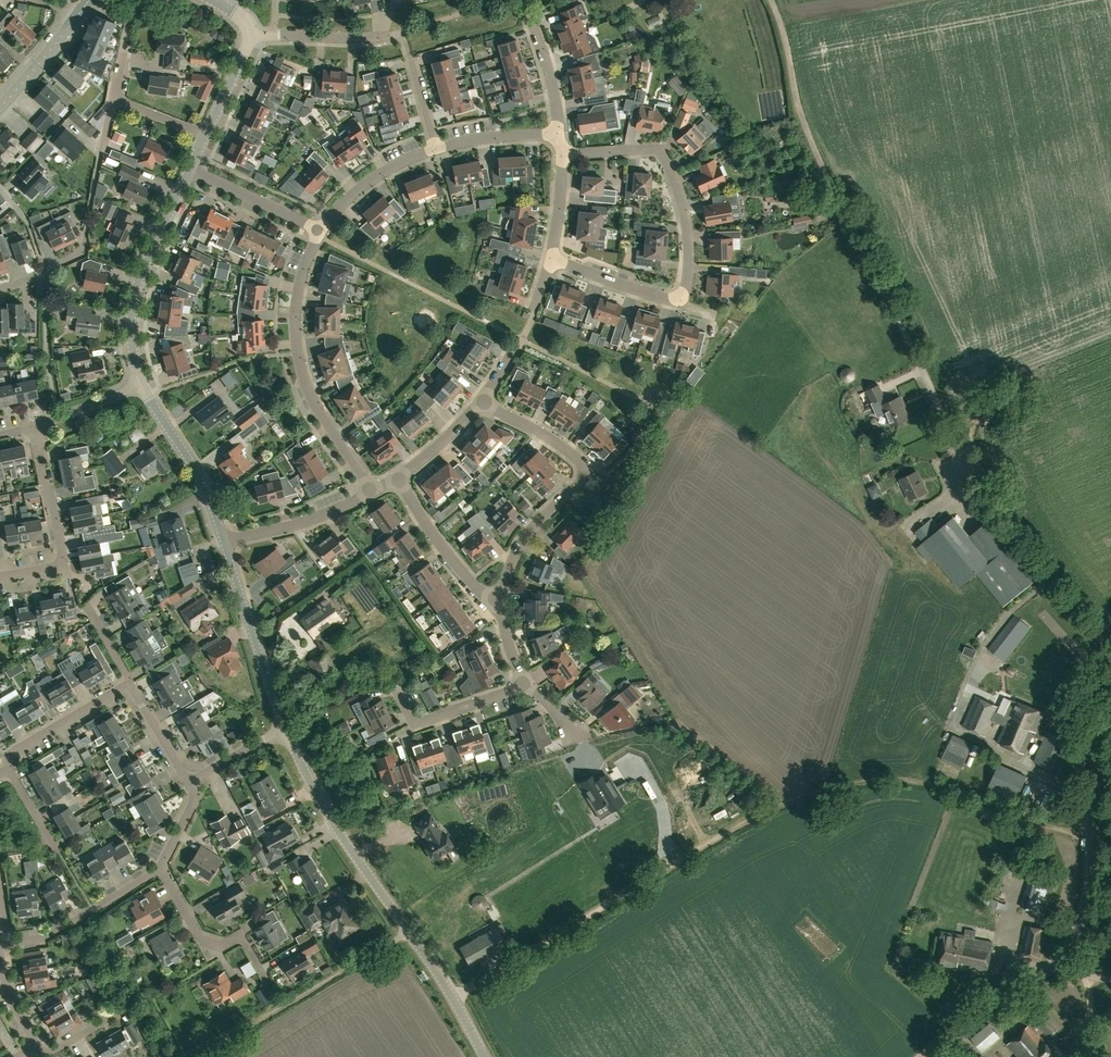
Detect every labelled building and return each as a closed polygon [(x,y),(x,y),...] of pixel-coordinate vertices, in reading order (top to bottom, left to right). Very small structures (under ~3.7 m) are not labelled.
[(597,14),(607,10),(603,0),(592,0),(597,14)] [(378,14),(388,11),(386,2),(375,5),(378,14)] [(561,38),(584,29),(581,20),(587,18),(582,4),(575,6),(575,7),(559,13),(562,22),(554,25),(557,34),(559,33),(561,38)] [(0,16),(0,28),(2,29),(13,16),(5,9),(0,16)] [(81,50),(74,64),(76,65),(90,71),(90,72),(109,82),(109,81),(107,80),(109,75),(117,57),(116,56),(117,51),(118,52),(123,29),(115,26),(116,24),(96,15),(94,20),(92,24),(90,23),(84,38),(85,39),(81,50)] [(15,35),(27,46),(37,35),(16,17),(6,27),(11,31),(7,36),(11,41),(15,35)] [(586,34),(584,29),(561,38),(562,43),(560,43),(564,52),(572,49),(575,58),(591,52),(592,53),(599,50),(594,38),(586,34)] [(183,55),(185,36),(159,33),(158,53),(166,54),(164,69),(179,70),(181,55),(183,55)] [(501,56),(519,51),(516,40),(500,44),(498,38),(485,42),(487,48),(493,46),(494,51),(499,49),(501,56)] [(0,71),(2,73),(15,58),(8,52),(9,51),(0,42),(0,72),(0,71)] [(461,59),(460,56),(458,49),(446,53),(448,59),(431,64),(435,76),(453,71),(460,68),(458,62),(460,62),(461,59)] [(503,60),(505,68),(522,63),(519,51),(501,56),(494,59),(495,63),(503,60)] [(190,63),(208,65),(209,55),(192,53),(190,63)] [(572,83),(593,78),(591,72),(600,69),(597,53),(582,57),(584,66),(569,69),(572,83)] [(57,73),(53,77),(71,93),(84,80),(83,79),(89,72),(90,71),(76,65),(72,69),(65,63),(57,73)] [(526,74),(522,63),(505,68),(495,70),(496,74),(506,72),(508,79),(526,74)] [(269,65),(264,76),(281,84),(286,73),(293,77),(296,70),(282,64),(279,70),(269,65)] [(460,68),(453,71),(435,76),(438,86),(456,81),(454,75),(461,72),(460,68)] [(333,91),(334,91),(335,72),(323,71),(322,84),(316,83),(314,97),(333,99),(333,91)] [(365,82),(377,79),(380,90),(381,90),(381,91),(399,85),(396,73),(379,77),(378,71),(363,75),(365,82)] [(347,73),(335,72),(334,91),(339,91),(339,98),(345,98),(345,100),(353,101),(354,87),(346,86),(347,73)] [(192,74),(191,84),(201,85),(199,88),(209,92),(216,76),(192,74)] [(511,90),(529,85),(526,74),(508,79),(496,82),(497,86),(509,83),(511,90)] [(150,76),(148,91),(166,94),(168,95),(168,96),(178,97),(180,86),(179,85),(180,78),(169,76),(169,78),(160,76),(159,77),(150,76)] [(264,76),(259,87),(261,88),(271,93),(268,100),(280,105),(283,98),(281,97),(283,92),(279,90),(281,84),(264,76)] [(608,101),(603,83),(594,85),(593,78),(572,83),(575,97),(590,94),(592,104),(608,101)] [(458,88),(456,81),(438,86),(441,97),(459,92),(459,93),(466,91),(465,86),(458,88)] [(484,86),(486,93),(496,90),(494,83),(484,86)] [(384,101),(402,96),(399,85),(381,91),(381,90),(380,90),(373,92),(374,96),(382,95),(384,101)] [(532,97),(529,85),(511,90),(513,97),(508,99),(509,102),(499,104),(501,112),(518,108),(516,101),(532,97)] [(59,114),(65,107),(58,99),(59,98),(46,86),(36,98),(49,109),(51,107),(59,114)] [(634,102),(642,103),(644,92),(636,90),(634,102)] [(462,104),(459,93),(459,92),(441,97),(444,110),(448,108),(450,115),(475,108),(473,101),(462,104)] [(359,94),(361,101),(368,100),(366,93),(359,94)] [(384,101),(385,108),(378,110),(379,115),(387,113),(387,112),(405,107),(402,96),(384,101)] [(688,99),(685,109),(698,114),(701,104),(688,99)] [(253,101),(248,112),(265,120),(271,123),(274,116),(273,115),(274,111),(276,112),(280,105),(268,100),(265,106),(255,102),(253,101)] [(605,120),(617,118),(615,102),(594,106),(595,113),(578,115),(581,133),(606,129),(605,120)] [(655,104),(654,109),(640,106),(636,129),(644,130),(645,128),(661,131),(662,128),(664,126),(665,123),(663,120),(664,115),(667,115),(670,113),(671,108),(669,105),(658,102),(655,104)] [(398,128),(394,130),(392,124),(409,119),(405,107),(387,112),(387,113),(390,124),(379,127),(383,140),(400,135),(398,128)] [(305,123),(317,122),(315,108),(304,109),(305,123)] [(73,111),(68,117),(85,132),(90,126),(73,111)] [(699,143),(706,136),(694,124),(694,125),(688,119),(690,115),(681,111),(675,126),(676,126),(684,134),(677,141),(691,154),(700,145),(699,143)] [(49,125),(54,119),(46,112),(41,117),(49,125)] [(248,112),(243,123),(253,127),(250,134),(261,140),(267,128),(262,125),(265,120),(248,112)] [(344,128),(345,129),(338,134),(342,140),(343,140),(355,158),(359,155),(361,153),(363,151),(363,149),(364,148),(358,139),(365,134),(356,120),(344,128)] [(66,129),(54,142),(73,160),(85,146),(66,129)] [(18,140),(8,130),(2,135),(5,138),(0,143),(0,156),(6,162),(17,149),(13,145),(18,140)] [(122,145),(126,136),(115,131),(111,140),(122,145)] [(236,136),(231,147),(248,155),(254,158),(257,152),(262,140),(261,140),(250,134),(250,135),(247,141),(236,136)] [(169,152),(168,150),(168,149),(149,140),(142,154),(143,154),(139,163),(152,169),(156,161),(162,163),(165,157),(167,157),(169,152)] [(343,140),(342,140),(336,144),(334,141),(330,144),(328,141),(322,145),(331,158),(336,154),(342,163),(344,162),(346,162),(348,162),(351,161),(355,158),(343,140)] [(25,146),(32,152),(36,147),(30,141),(25,146)] [(231,147),(226,158),(237,163),(234,169),(251,177),(256,166),(245,161),(248,155),(231,147)] [(312,165),(307,171),(322,186),(326,182),(327,180),(328,177),(328,176),(330,174),(321,167),(326,162),(314,151),(306,160),(312,165)] [(135,166),(137,160),(122,154),(120,160),(135,166)] [(512,157),(513,176),(520,176),(520,184),(533,183),(532,167),(526,168),(525,156),(512,157)] [(17,186),(31,199),(50,179),(41,171),(45,167),(34,157),(18,174),(23,180),(17,186)] [(513,176),(512,157),(498,158),(499,169),(492,170),(493,185),(506,185),(505,177),(513,176)] [(716,168),(713,160),(700,166),(703,174),(695,177),(702,192),(725,182),(719,167),(716,168)] [(466,164),(469,182),(482,179),(484,187),(491,185),(488,171),(481,172),(479,161),(466,164)] [(469,182),(466,164),(453,166),(455,177),(446,179),(450,194),(458,192),(462,191),(464,188),(463,183),(469,182)] [(143,205),(149,191),(139,186),(140,183),(137,182),(141,174),(123,166),(120,174),(123,176),(119,184),(127,188),(124,196),(143,205)] [(322,186),(307,171),(302,177),(296,171),(279,189),(294,196),(303,186),(311,194),(313,192),(314,192),(317,191),(319,189),(322,186)] [(625,198),(638,199),(639,194),(649,195),(651,174),(635,173),(634,185),(626,184),(625,198)] [(417,179),(424,197),(436,192),(438,197),(444,194),(440,183),(434,185),(430,174),(417,179)] [(593,202),(609,203),(616,204),(617,191),(603,189),(604,179),(583,177),(582,193),(594,194),(593,202)] [(424,197),(417,179),(405,184),(409,194),(403,197),(408,211),(420,207),(417,199),(424,197)] [(732,221),(729,203),(735,202),(734,193),(712,197),(713,205),(704,207),(706,219),(705,221),(705,223),(709,226),(711,226),(712,224),(732,221)] [(383,196),(373,205),(386,220),(391,215),(396,221),(406,213),(395,201),(391,205),(383,196)] [(105,209),(103,212),(111,216),(116,206),(108,202),(105,209)] [(386,220),(373,205),(363,214),(370,223),(362,230),(374,240),(385,230),(380,225),(386,220)] [(531,206),(523,206),(524,213),(510,214),(509,207),(508,215),(515,216),(514,222),(509,221),(507,226),(506,229),(513,230),(534,234),(536,220),(529,219),(531,206)] [(510,214),(524,213),(523,206),(509,207),(510,214)] [(578,225),(602,228),(603,215),(607,215),(608,207),(592,206),(592,213),(580,212),(578,225)] [(130,239),(136,227),(131,225),(134,217),(120,210),(116,218),(119,220),(109,241),(127,249),(131,240),(130,239)] [(198,219),(190,235),(198,239),(200,232),(205,235),(207,231),(213,234),(222,215),(211,210),(205,222),(198,219)] [(56,224),(67,246),(77,241),(76,238),(72,229),(78,226),(71,212),(60,217),(61,221),(56,224)] [(811,214),(796,218),(797,226),(806,224),(805,222),(813,221),(811,214)] [(222,215),(213,234),(219,237),(218,241),(216,246),(228,251),(231,247),(230,246),(235,236),(227,232),(233,220),(222,215)] [(640,222),(640,223),(634,222),(633,230),(639,230),(638,236),(646,236),(646,244),(665,246),(667,232),(655,231),(656,224),(640,222)] [(56,251),(67,246),(56,224),(51,226),(49,223),(37,228),(43,240),(49,237),(54,248),(56,251)] [(604,253),(605,235),(606,235),(606,230),(606,229),(606,228),(602,228),(578,225),(577,239),(589,240),(588,247),(604,253)] [(235,236),(230,246),(231,247),(241,251),(243,248),(249,250),(258,232),(247,227),(241,238),(235,236)] [(532,248),(534,234),(513,230),(511,244),(532,248)] [(716,239),(708,239),(708,249),(710,249),(710,259),(722,258),(724,260),(729,260),(731,258),(732,258),(732,251),(733,251),(733,249),(733,239),(740,239),(741,239),(741,231),(726,231),(727,239),(716,239)] [(258,232),(249,250),(255,253),(253,257),(258,259),(260,256),(260,255),(268,237),(258,232)] [(4,238),(7,247),(9,252),(15,250),(20,264),(32,260),(26,239),(18,242),(16,234),(4,238)] [(258,259),(257,263),(267,268),(271,261),(274,253),(278,244),(279,242),(268,237),(260,255),(260,256),(258,259)] [(489,247),(499,249),(506,251),(508,243),(492,239),(489,247)] [(665,246),(646,244),(645,251),(637,250),(635,265),(651,267),(652,258),(664,259),(665,246)] [(0,247),(0,274),(8,271),(2,251),(1,249),(0,247)] [(505,268),(503,274),(523,280),(527,266),(516,263),(516,262),(511,260),(514,253),(506,251),(499,249),(495,262),(501,264),(500,266),(505,268)] [(182,253),(176,264),(194,273),(198,266),(202,268),(204,264),(209,266),(212,259),(197,251),(193,258),(182,253)] [(274,264),(281,268),(285,258),(278,255),(274,264)] [(323,277),(344,283),(346,275),(353,277),(355,271),(353,271),(354,265),(341,259),(338,267),(327,264),(323,277)] [(82,280),(86,281),(84,288),(97,291),(97,289),(104,291),(107,276),(100,274),(102,264),(91,260),(84,263),(82,273),(82,280)] [(214,277),(227,280),(230,265),(217,262),(216,271),(214,277)] [(176,264),(171,275),(179,278),(183,280),(180,288),(181,288),(193,294),(195,295),(199,288),(194,285),(196,280),(192,278),(194,273),(176,264)] [(716,278),(708,277),(706,294),(732,296),(733,281),(739,281),(739,277),(755,278),(756,268),(729,266),(728,274),(716,273),(716,278)] [(518,293),(523,280),(503,274),(501,280),(496,278),(495,280),(489,278),(485,293),(499,298),(502,290),(505,291),(507,290),(518,293)] [(266,287),(266,286),(254,284),(255,278),(242,276),(240,295),(265,298),(268,298),(269,288),(266,287)] [(344,283),(323,277),(320,290),(331,293),(329,300),(343,302),(346,292),(341,291),(344,283)] [(163,294),(161,309),(181,312),(182,305),(191,306),(193,294),(181,288),(180,288),(175,286),(172,284),(171,295),(163,294)] [(567,307),(574,289),(562,285),(558,297),(552,295),(547,308),(559,312),(561,305),(567,307)] [(585,293),(574,289),(567,307),(564,314),(582,320),(587,307),(581,304),(585,293)] [(252,308),(263,310),(263,308),(267,309),(268,298),(265,298),(240,295),(239,302),(237,314),(251,315),(252,308)] [(599,319),(605,321),(611,303),(600,299),(596,310),(590,308),(585,321),(597,325),(599,319)] [(52,300),(51,311),(64,312),(65,302),(52,300)] [(341,314),(343,312),(343,303),(343,302),(329,300),(329,308),(317,308),(317,322),(338,322),(338,314),(341,314)] [(622,307),(611,303),(605,321),(616,325),(622,307)] [(24,304),(8,304),(9,309),(9,327),(10,327),(10,331),(19,331),(19,333),(31,333),(31,322),(24,322),(24,313),(24,304)] [(98,336),(100,320),(86,318),(87,309),(69,307),(67,323),(78,324),(76,333),(98,336)] [(0,338),(0,331),(10,331),(10,327),(9,327),(9,309),(0,309),(0,338)] [(161,309),(159,323),(175,325),(174,336),(172,336),(187,335),(189,321),(179,319),(181,312),(161,309)] [(642,339),(643,333),(648,315),(649,312),(639,309),(638,312),(637,312),(633,325),(627,323),(622,339),(628,341),(630,336),(642,339)] [(649,312),(648,315),(643,333),(655,337),(650,352),(656,354),(662,333),(656,331),(660,318),(659,318),(660,315),(649,312)] [(243,327),(243,334),(263,333),(263,320),(251,321),(251,315),(237,314),(238,327),(243,327)] [(328,343),(343,341),(343,335),(338,335),(338,322),(317,322),(317,335),(328,335),(328,343)] [(682,344),(687,326),(675,323),(670,344),(664,342),(661,355),(667,356),(669,349),(675,351),(677,343),(682,344)] [(481,361),(485,354),(486,355),(488,355),(489,352),(489,350),(479,344),(484,336),(467,326),(463,334),(467,336),(465,340),(469,343),(464,349),(481,361)] [(696,342),(699,329),(687,326),(682,344),(689,346),(688,351),(693,352),(693,355),(699,356),(703,343),(696,342)] [(579,331),(573,328),(570,335),(577,337),(579,331)] [(616,346),(622,331),(614,329),(609,343),(616,346)] [(211,339),(209,330),(202,331),(204,340),(211,339)] [(236,334),(237,341),(238,353),(253,352),(253,345),(264,345),(264,343),(266,343),(266,332),(263,333),(243,334),(236,334)] [(162,349),(161,349),(165,362),(186,357),(184,350),(191,348),(187,335),(172,336),(174,345),(170,347),(162,349)] [(349,360),(346,352),(343,341),(328,343),(331,352),(320,355),(324,368),(349,360)] [(64,358),(61,347),(53,349),(55,359),(64,358)] [(452,357),(447,364),(459,373),(464,366),(474,372),(476,372),(478,369),(483,362),(481,361),(464,349),(460,356),(455,353),(452,357)] [(81,381),(106,376),(102,360),(91,363),(89,351),(72,355),(75,370),(79,369),(81,381)] [(8,365),(8,356),(0,357),(0,365),(8,365)] [(186,357),(165,362),(169,375),(183,371),(185,378),(199,373),(197,367),(190,369),(186,357)] [(443,378),(438,384),(453,397),(458,391),(459,392),(461,392),(463,390),(463,388),(454,380),(459,373),(447,364),(440,359),(436,365),(442,371),(439,375),(443,378)] [(324,368),(328,381),(339,377),(342,385),(355,379),(349,360),(324,368)] [(27,400),(38,397),(35,380),(28,381),(29,378),(27,369),(21,370),(22,374),(27,400)] [(516,398),(527,403),(535,386),(530,383),(531,381),(529,375),(518,369),(511,382),(521,387),(516,398)] [(691,372),(686,378),(694,385),(699,378),(691,372)] [(27,400),(22,374),(17,375),(19,383),(13,384),(17,402),(27,400)] [(17,402),(13,384),(6,386),(4,378),(0,379),(6,404),(17,402)] [(361,398),(361,397),(356,391),(360,388),(355,379),(342,385),(346,392),(336,398),(343,409),(361,398)] [(579,390),(583,384),(577,380),(573,386),(579,390)] [(453,397),(438,384),(433,390),(429,386),(420,396),(430,407),(436,400),(445,408),(447,408),(449,405),(449,404),(448,403),(453,397)] [(866,406),(873,403),(883,398),(885,397),(879,385),(860,394),(866,406)] [(545,391),(535,386),(527,403),(537,409),(543,398),(550,402),(557,391),(548,386),(545,391)] [(549,415),(559,422),(570,406),(565,402),(568,398),(557,391),(550,402),(555,405),(549,415)] [(361,398),(343,409),(351,421),(361,414),(365,421),(378,413),(365,394),(361,397),(361,398)] [(425,413),(430,407),(420,396),(415,401),(412,404),(415,408),(408,414),(421,430),(427,425),(428,426),(429,426),(432,424),(432,422),(425,413)] [(197,415),(196,417),(198,420),(201,420),(207,429),(221,418),(224,423),(233,416),(219,397),(196,414),(197,415)] [(892,426),(901,422),(901,423),(903,424),(908,422),(909,420),(908,418),(909,418),(899,397),(882,405),(886,413),(892,426)] [(878,416),(886,413),(882,405),(886,404),(883,398),(872,403),(878,416)] [(570,406),(559,422),(569,428),(575,419),(581,423),(590,410),(574,399),(570,406)] [(253,407),(236,421),(243,429),(254,421),(260,416),(253,407)] [(583,440),(593,449),(609,432),(599,423),(603,418),(598,413),(588,423),(594,428),(583,440)] [(421,430),(408,414),(403,419),(399,415),(387,423),(396,435),(404,430),(411,439),(413,439),(416,437),(416,435),(415,435),(421,430)] [(260,429),(254,421),(243,429),(242,430),(248,438),(260,429)] [(485,425),(477,433),(493,447),(499,440),(505,445),(514,435),(501,429),(496,434),(485,425)] [(632,438),(637,442),(644,434),(640,429),(632,438)] [(383,439),(369,448),(380,463),(396,452),(392,446),(397,442),(389,430),(384,434),(383,439)] [(619,441),(609,432),(593,449),(603,458),(610,450),(616,455),(629,442),(623,436),(619,441)] [(477,433),(470,442),(485,455),(493,447),(477,433)] [(226,460),(219,465),(231,480),(240,473),(240,474),(243,473),(244,471),(243,470),(252,464),(241,450),(248,445),(244,440),(237,445),(223,456),(226,460)] [(478,463),(485,455),(470,442),(462,450),(467,455),(461,461),(473,473),(480,466),(478,463)] [(295,460),(302,472),(319,461),(313,450),(303,455),(297,444),(286,453),(289,458),(292,457),(294,461),(295,460)] [(160,472),(169,465),(155,445),(132,461),(145,479),(159,469),(160,472)] [(12,448),(16,467),(22,465),(24,476),(30,475),(28,464),(24,446),(12,448)] [(73,457),(60,459),(62,473),(83,469),(80,455),(89,454),(88,446),(72,449),(73,457)] [(4,469),(10,468),(12,478),(18,477),(16,467),(12,448),(0,451),(0,454),(4,469)] [(115,477),(126,470),(112,450),(101,458),(115,477)] [(531,475),(546,461),(538,452),(527,461),(522,456),(512,465),(521,475),(526,470),(531,475)] [(319,461),(302,472),(309,484),(303,487),(309,497),(323,489),(317,479),(327,473),(319,461)] [(547,462),(546,461),(531,475),(538,482),(534,486),(542,495),(554,484),(547,477),(555,470),(553,468),(553,465),(550,462),(547,462)] [(439,471),(453,486),(461,479),(465,485),(473,478),(458,463),(452,468),(448,463),(439,471)] [(80,492),(96,489),(93,475),(84,477),(83,469),(62,473),(65,487),(79,485),(80,492)] [(453,486),(439,471),(431,478),(444,494),(453,486)] [(916,471),(901,479),(911,500),(926,492),(916,471)] [(257,494),(255,495),(257,501),(259,501),(259,503),(276,499),(276,501),(284,499),(284,497),(279,481),(279,478),(277,472),(263,476),(265,484),(255,487),(257,494)] [(444,494),(431,478),(426,481),(424,479),(420,482),(432,497),(428,500),(434,506),(438,503),(435,501),(444,494)] [(877,499),(885,495),(879,484),(871,488),(877,499)] [(22,490),(14,493),(17,499),(24,496),(22,490)] [(25,500),(40,497),(39,491),(24,493),(25,500)] [(103,495),(85,499),(86,505),(71,508),(73,521),(102,515),(100,503),(104,502),(104,501),(110,500),(108,493),(103,494),(103,495)] [(489,519),(505,535),(517,524),(508,515),(515,509),(503,497),(494,505),(496,508),(493,511),(493,513),(494,515),(489,519)] [(463,499),(458,504),(462,509),(468,504),(463,499)] [(528,500),(524,503),(530,511),(535,507),(528,500)] [(386,503),(372,514),(384,532),(385,532),(380,536),(384,541),(391,536),(396,532),(392,527),(393,527),(399,522),(386,503)] [(457,509),(452,503),(441,512),(446,518),(457,509)] [(468,504),(462,509),(465,512),(471,508),(468,504)] [(28,513),(32,540),(44,538),(41,519),(33,521),(31,511),(27,512),(28,513)] [(17,523),(21,542),(32,540),(28,513),(22,514),(23,522),(17,523)] [(93,537),(116,533),(115,525),(105,527),(106,525),(104,516),(102,515),(73,521),(76,533),(91,530),(93,537)] [(484,554),(493,548),(482,534),(489,529),(479,515),(469,522),(472,526),(463,533),(468,539),(462,544),(474,560),(483,553),(484,554)] [(147,528),(158,524),(155,516),(144,519),(147,528)] [(189,548),(191,547),(181,517),(163,523),(168,542),(161,544),(164,555),(172,553),(182,550),(184,552),(189,551),(189,548)] [(976,573),(1004,606),(1035,580),(986,522),(969,537),(953,518),(940,529),(931,519),(914,533),(960,587),(976,573)] [(571,520),(553,538),(559,544),(554,549),(565,559),(570,554),(566,551),(584,532),(571,520)] [(21,542),(17,523),(5,526),(9,544),(21,542)] [(589,529),(583,534),(587,538),(593,532),(589,529)] [(81,560),(111,554),(109,542),(124,539),(122,531),(116,533),(93,537),(94,545),(79,548),(81,560)] [(380,544),(378,546),(382,551),(384,550),(385,549),(387,551),(391,548),(396,555),(414,543),(407,533),(401,538),(397,532),(396,532),(391,536),(384,541),(384,542),(381,544),(380,544)] [(335,533),(325,540),(337,556),(343,552),(346,555),(355,548),(348,539),(342,543),(335,533)] [(157,538),(151,539),(154,548),(159,546),(157,538)] [(331,560),(337,556),(325,540),(315,547),(330,567),(334,564),(331,560)] [(414,543),(396,555),(400,560),(397,562),(397,564),(399,567),(397,568),(402,575),(413,567),(409,562),(421,553),(414,543)] [(272,571),(276,577),(293,564),(293,565),(296,563),(291,556),(285,560),(277,548),(271,553),(269,551),(260,557),(262,559),(256,564),(265,576),(272,571)] [(114,553),(111,554),(81,560),(84,573),(99,569),(101,578),(115,575),(112,561),(115,561),(114,553)] [(552,573),(562,574),(566,565),(553,557),(550,565),(536,560),(529,578),(540,582),(541,580),(548,583),(552,573)] [(413,567),(402,575),(405,580),(408,578),(414,586),(418,583),(419,585),(436,573),(429,563),(419,571),(415,565),(413,567)] [(300,575),(293,565),(293,564),(276,577),(275,577),(280,583),(273,588),(281,600),(299,587),(294,579),(300,575)] [(436,573),(419,585),(425,594),(442,582),(436,573)] [(129,591),(136,587),(129,576),(115,584),(119,590),(107,597),(111,604),(113,602),(116,607),(133,597),(129,591)] [(442,582),(425,594),(432,602),(448,591),(442,582)] [(184,599),(197,591),(192,583),(179,591),(184,599)] [(52,592),(53,599),(54,599),(57,613),(64,612),(66,621),(77,619),(74,600),(68,602),(65,589),(52,592)] [(448,591),(432,602),(438,611),(455,600),(448,591)] [(524,600),(524,610),(525,610),(525,619),(534,619),(536,622),(539,622),(542,622),(544,619),(545,619),(545,612),(546,612),(546,601),(550,600),(550,593),(537,593),(531,593),(531,600),(524,600)] [(193,631),(200,627),(204,633),(213,627),(209,621),(218,615),(206,596),(180,612),(193,631)] [(150,612),(143,600),(136,604),(133,597),(116,607),(119,611),(116,613),(121,620),(129,615),(133,621),(150,612)] [(407,607),(412,603),(407,598),(402,601),(407,607)] [(47,633),(46,625),(48,625),(49,623),(49,622),(58,620),(57,613),(54,599),(53,599),(41,602),(41,603),(35,604),(37,611),(36,611),(39,624),(41,634),(47,633)] [(311,612),(301,619),(312,634),(327,623),(328,624),(329,623),(332,628),(340,622),(339,620),(340,619),(327,600),(317,606),(319,610),(313,615),(311,612)] [(455,600),(438,611),(444,620),(461,609),(455,600)] [(407,607),(411,612),(415,609),(412,603),(407,607)] [(11,616),(13,629),(14,636),(26,634),(24,627),(39,624),(36,611),(30,613),(28,604),(15,607),(17,615),(11,616)] [(11,616),(5,618),(3,609),(0,610),(0,632),(13,629),(11,616)] [(461,609),(444,620),(451,629),(468,617),(461,609)] [(420,624),(425,621),(420,615),(416,619),(420,624)] [(1004,662),(1030,627),(1015,615),(988,649),(1004,662)] [(468,617),(451,629),(458,639),(474,627),(468,617)] [(156,642),(152,636),(153,636),(146,625),(143,619),(126,629),(133,641),(128,644),(134,655),(156,642)] [(424,630),(429,626),(425,621),(420,624),(424,630)] [(534,638),(529,640),(535,657),(558,648),(555,639),(571,628),(567,622),(537,627),(538,635),(536,638),(534,638)] [(433,642),(438,638),(434,633),(429,636),(433,642)] [(233,646),(229,639),(223,642),(220,637),(202,647),(206,653),(209,651),(218,667),(220,666),(225,676),(241,667),(236,657),(237,656),(232,647),(233,646)] [(442,644),(438,638),(433,642),(437,647),(442,644)] [(134,655),(140,666),(150,661),(153,667),(164,660),(160,654),(161,651),(156,642),(134,655)] [(108,676),(103,666),(108,663),(96,643),(90,647),(96,657),(87,663),(98,682),(108,676)] [(574,655),(585,651),(582,644),(571,648),(574,655)] [(464,645),(455,652),(460,663),(464,671),(465,670),(491,658),(485,645),(477,648),(468,653),(464,645)] [(580,673),(565,651),(552,659),(556,665),(547,671),(552,678),(553,677),(561,688),(575,679),(573,677),(580,673)] [(316,680),(336,671),(327,652),(308,661),(316,680)] [(80,674),(87,688),(98,682),(87,663),(83,656),(73,662),(70,657),(64,660),(74,678),(80,674)] [(469,678),(460,687),(464,696),(474,692),(486,686),(494,682),(490,675),(498,671),(491,658),(465,670),(469,678)] [(57,664),(62,672),(52,678),(66,701),(76,695),(68,681),(74,678),(64,660),(57,664)] [(160,695),(181,683),(182,682),(176,671),(177,671),(173,663),(160,670),(165,677),(151,685),(155,692),(158,691),(160,695)] [(583,695),(579,699),(589,710),(604,696),(594,685),(599,680),(593,673),(576,689),(583,695)] [(66,701),(52,678),(51,675),(48,675),(46,675),(43,677),(42,679),(40,681),(35,684),(44,701),(50,698),(55,707),(66,701)] [(48,706),(44,701),(42,696),(35,684),(32,679),(26,683),(32,692),(21,698),(34,720),(44,713),(42,709),(48,706)] [(187,694),(181,683),(160,695),(163,700),(161,701),(165,708),(178,700),(182,708),(194,701),(190,693),(187,694)] [(629,705),(640,696),(630,685),(620,694),(625,699),(621,703),(620,702),(600,718),(610,730),(632,725),(634,719),(625,708),(629,704),(629,705)] [(435,704),(431,697),(434,695),(431,688),(423,692),(430,707),(435,704)] [(210,694),(200,700),(194,704),(198,710),(179,721),(186,733),(205,722),(201,715),(206,711),(204,707),(214,701),(210,694)] [(23,726),(34,720),(21,698),(19,695),(17,695),(15,695),(11,698),(10,699),(9,701),(4,705),(5,707),(10,715),(15,712),(23,726)] [(997,712),(993,721),(1005,726),(997,742),(1023,754),(1033,732),(1035,732),(1036,733),(1039,727),(1045,714),(1016,701),(1015,702),(1012,700),(1003,696),(999,707),(997,712)] [(976,697),(963,727),(986,737),(993,721),(997,712),(999,707),(976,697)] [(370,722),(388,712),(385,707),(386,707),(383,700),(369,707),(366,701),(354,708),(360,719),(366,715),(370,722)] [(2,738),(12,732),(4,719),(10,715),(5,707),(0,709),(0,735),(2,738)] [(533,718),(530,709),(508,717),(513,732),(520,729),(523,737),(544,730),(542,724),(544,723),(542,716),(533,718)] [(93,729),(99,738),(120,726),(114,715),(110,717),(107,712),(86,724),(90,731),(93,729)] [(391,717),(388,712),(370,722),(364,725),(370,736),(365,739),(369,747),(386,738),(382,730),(395,723),(392,717),(391,717)] [(207,738),(216,753),(229,745),(217,725),(211,728),(208,727),(205,722),(186,733),(193,745),(207,738)] [(471,729),(466,731),(473,751),(486,747),(489,755),(495,753),(490,738),(484,740),(478,724),(470,727),(471,729)] [(120,727),(120,726),(99,738),(95,740),(98,746),(108,740),(111,745),(126,736),(125,734),(128,732),(123,725),(120,727)] [(1035,732),(1034,736),(1044,741),(1034,762),(1057,772),(1070,741),(1048,731),(1039,727),(1036,733),(1035,732)] [(461,756),(473,751),(466,731),(462,732),(461,730),(453,733),(458,748),(451,751),(456,766),(463,764),(461,756)] [(544,730),(523,737),(526,745),(518,747),(523,761),(545,753),(543,745),(551,743),(548,735),(546,735),(544,730)] [(132,746),(126,736),(111,745),(114,751),(107,755),(110,759),(107,761),(110,767),(126,758),(122,752),(132,746)] [(78,750),(84,747),(79,737),(73,741),(78,750)] [(431,742),(426,744),(433,765),(446,761),(449,769),(456,766),(451,751),(444,753),(438,738),(430,741),(431,742)] [(418,762),(412,764),(417,777),(435,770),(433,765),(426,744),(422,746),(421,744),(413,747),(418,762)] [(45,765),(47,764),(51,762),(64,753),(61,747),(31,764),(35,771),(29,774),(35,784),(51,775),(57,771),(54,765),(47,769),(45,765)] [(76,763),(82,760),(74,747),(68,750),(76,763)] [(968,757),(948,748),(943,760),(963,769),(968,757)] [(399,766),(394,753),(376,759),(384,784),(398,779),(401,787),(414,783),(407,763),(399,766)] [(127,773),(130,778),(145,769),(139,758),(129,764),(126,758),(110,767),(117,778),(127,773)] [(1026,777),(999,765),(988,788),(1016,800),(1026,777)] [(132,798),(143,791),(143,790),(140,786),(151,779),(145,769),(130,778),(133,783),(126,787),(132,798)] [(57,771),(51,775),(35,784),(41,795),(57,786),(54,780),(60,776),(57,771)] [(591,777),(581,784),(588,796),(587,797),(594,809),(606,801),(611,810),(612,809),(623,802),(606,775),(599,780),(595,775),(591,777)] [(259,807),(265,817),(285,806),(269,776),(252,785),(263,806),(259,807)] [(64,781),(57,786),(41,795),(47,805),(58,799),(62,804),(75,797),(71,791),(70,792),(64,781)] [(164,803),(157,792),(154,793),(150,786),(143,790),(143,791),(132,798),(129,800),(132,807),(137,804),(143,815),(161,805),(164,803)] [(117,805),(128,798),(123,790),(112,798),(117,805)] [(54,816),(60,827),(76,818),(73,812),(79,808),(76,804),(78,802),(75,797),(62,804),(65,810),(54,816)] [(168,816),(161,805),(143,815),(150,827),(146,829),(150,836),(164,828),(160,821),(168,816)] [(256,808),(244,815),(253,831),(265,825),(256,808)] [(454,848),(445,833),(443,835),(431,815),(416,824),(423,837),(426,835),(431,842),(425,845),(433,860),(454,848)] [(238,839),(250,832),(242,818),(230,824),(226,816),(212,824),(224,848),(239,840),(238,839)] [(82,828),(76,818),(60,827),(66,837),(82,828)] [(280,849),(297,841),(287,823),(263,836),(271,851),(267,854),(271,862),(283,855),(280,849)] [(127,862),(135,858),(125,841),(116,847),(113,842),(103,848),(114,867),(120,863),(123,868),(129,864),(127,862)] [(109,870),(114,867),(103,848),(94,854),(96,858),(88,864),(91,870),(86,873),(92,882),(97,879),(97,880),(104,876),(106,878),(111,875),(109,870)] [(210,880),(222,860),(210,852),(207,859),(198,853),(193,860),(194,860),(189,867),(210,880)] [(322,876),(320,877),(314,867),(315,866),(312,860),(303,865),(299,857),(288,863),(293,872),(297,869),(312,894),(325,886),(324,884),(326,882),(322,876)] [(274,871),(283,865),(282,863),(284,862),(281,858),(270,865),(274,871)] [(44,894),(54,911),(61,907),(62,909),(68,906),(65,901),(72,897),(61,879),(51,885),(53,889),(44,894)] [(1028,881),(1021,906),(1040,912),(1048,887),(1033,882),(1028,881)] [(237,902),(246,896),(239,884),(225,892),(229,899),(212,908),(221,922),(234,915),(235,917),(243,912),(237,902)] [(284,888),(278,892),(283,899),(289,896),(284,888)] [(40,910),(37,889),(13,893),(14,901),(17,901),(19,916),(27,915),(28,918),(34,916),(33,911),(40,910)] [(150,924),(164,917),(158,906),(161,905),(154,892),(135,902),(137,906),(133,908),(139,919),(136,920),(140,927),(149,922),(150,924)] [(329,932),(333,930),(339,940),(361,927),(344,901),(321,915),(315,905),(302,913),(312,929),(323,922),(329,932)] [(273,911),(261,918),(265,925),(255,930),(267,950),(282,941),(277,933),(283,929),(273,911)] [(1042,960),(1047,930),(1025,926),(1020,956),(1042,960)] [(469,966),(507,945),(498,928),(460,949),(469,966)] [(943,941),(939,965),(958,968),(958,967),(988,972),(993,943),(975,940),(976,931),(966,930),(966,936),(945,933),(942,932),(941,941),(943,941)] [(303,934),(307,941),(313,938),(309,931),(303,934)] [(180,961),(181,959),(180,957),(185,954),(177,941),(173,943),(167,932),(151,941),(157,952),(155,952),(159,958),(160,958),(164,966),(173,961),(174,963),(176,963),(180,961)] [(134,940),(131,934),(117,941),(121,947),(134,940)] [(300,945),(303,951),(283,963),(290,976),(297,971),(300,977),(314,969),(306,956),(319,949),(313,938),(307,941),(300,945)] [(27,965),(24,966),(25,973),(48,969),(46,957),(42,957),(41,951),(25,954),(27,965)] [(48,969),(25,973),(26,980),(29,980),(31,991),(58,987),(56,980),(50,981),(48,969)] [(235,1000),(249,991),(242,979),(230,986),(227,981),(228,981),(224,973),(207,983),(212,990),(210,992),(217,1004),(232,995),(235,1000)] [(263,987),(255,992),(263,1006),(271,1001),(263,987)] [(86,1004),(96,999),(90,989),(81,994),(86,1004)] [(44,1016),(48,1023),(68,1011),(64,1003),(69,1000),(64,991),(41,1005),(47,1015),(44,1016)] [(1048,1009),(1034,1021),(1042,1030),(1049,1039),(1063,1027),(1048,1009)] [(73,1019),(68,1011),(48,1023),(52,1029),(55,1028),(60,1038),(83,1024),(78,1015),(73,1019)] [(1042,1030),(1034,1021),(1008,1044),(1019,1056),(1051,1056),(1056,1053),(1038,1034),(1042,1030)] [(142,1039),(133,1023),(126,1027),(126,1029),(122,1032),(121,1030),(97,1044),(105,1056),(112,1056),(131,1046),(127,1040),(132,1038),(135,1043),(142,1039)] [(1000,1037),(989,1024),(971,1039),(982,1052),(1000,1037)]
